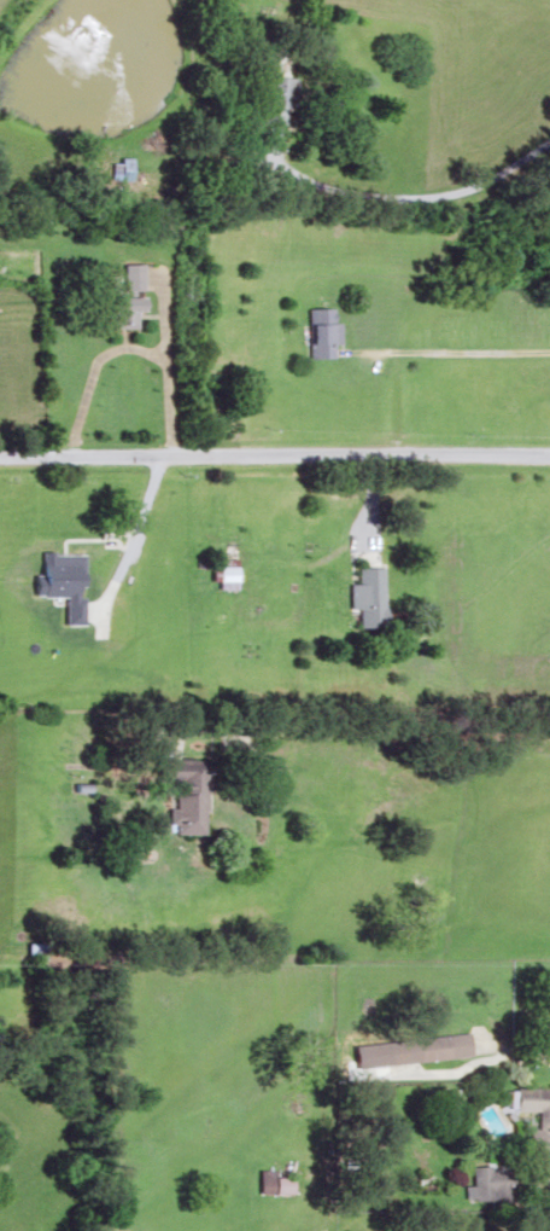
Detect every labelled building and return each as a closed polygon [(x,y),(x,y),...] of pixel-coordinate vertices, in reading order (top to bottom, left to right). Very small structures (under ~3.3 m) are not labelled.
[(101,326),(131,326),(131,289),(94,289),(94,311),(101,311),(101,326)] [(332,306),(304,306),(304,356),(333,355),(332,306)] [(192,588),(233,588),(233,558),(192,558),(192,588)] [(355,626),(378,626),(378,566),(354,566),(354,582),(346,582),(346,609),(355,609),(355,626)] [(201,832),(201,759),(153,759),(153,781),(170,781),(170,832),(201,832)] [(447,1057),(445,1035),(412,1037),(414,1060),(447,1057)] [(507,1087),(506,1110),(534,1110),(533,1129),(524,1129),(524,1148),(533,1148),(533,1159),(549,1159),(549,1088),(507,1087)] [(286,1192),(286,1176),(270,1176),(270,1169),(254,1169),(254,1192),(286,1192)]
